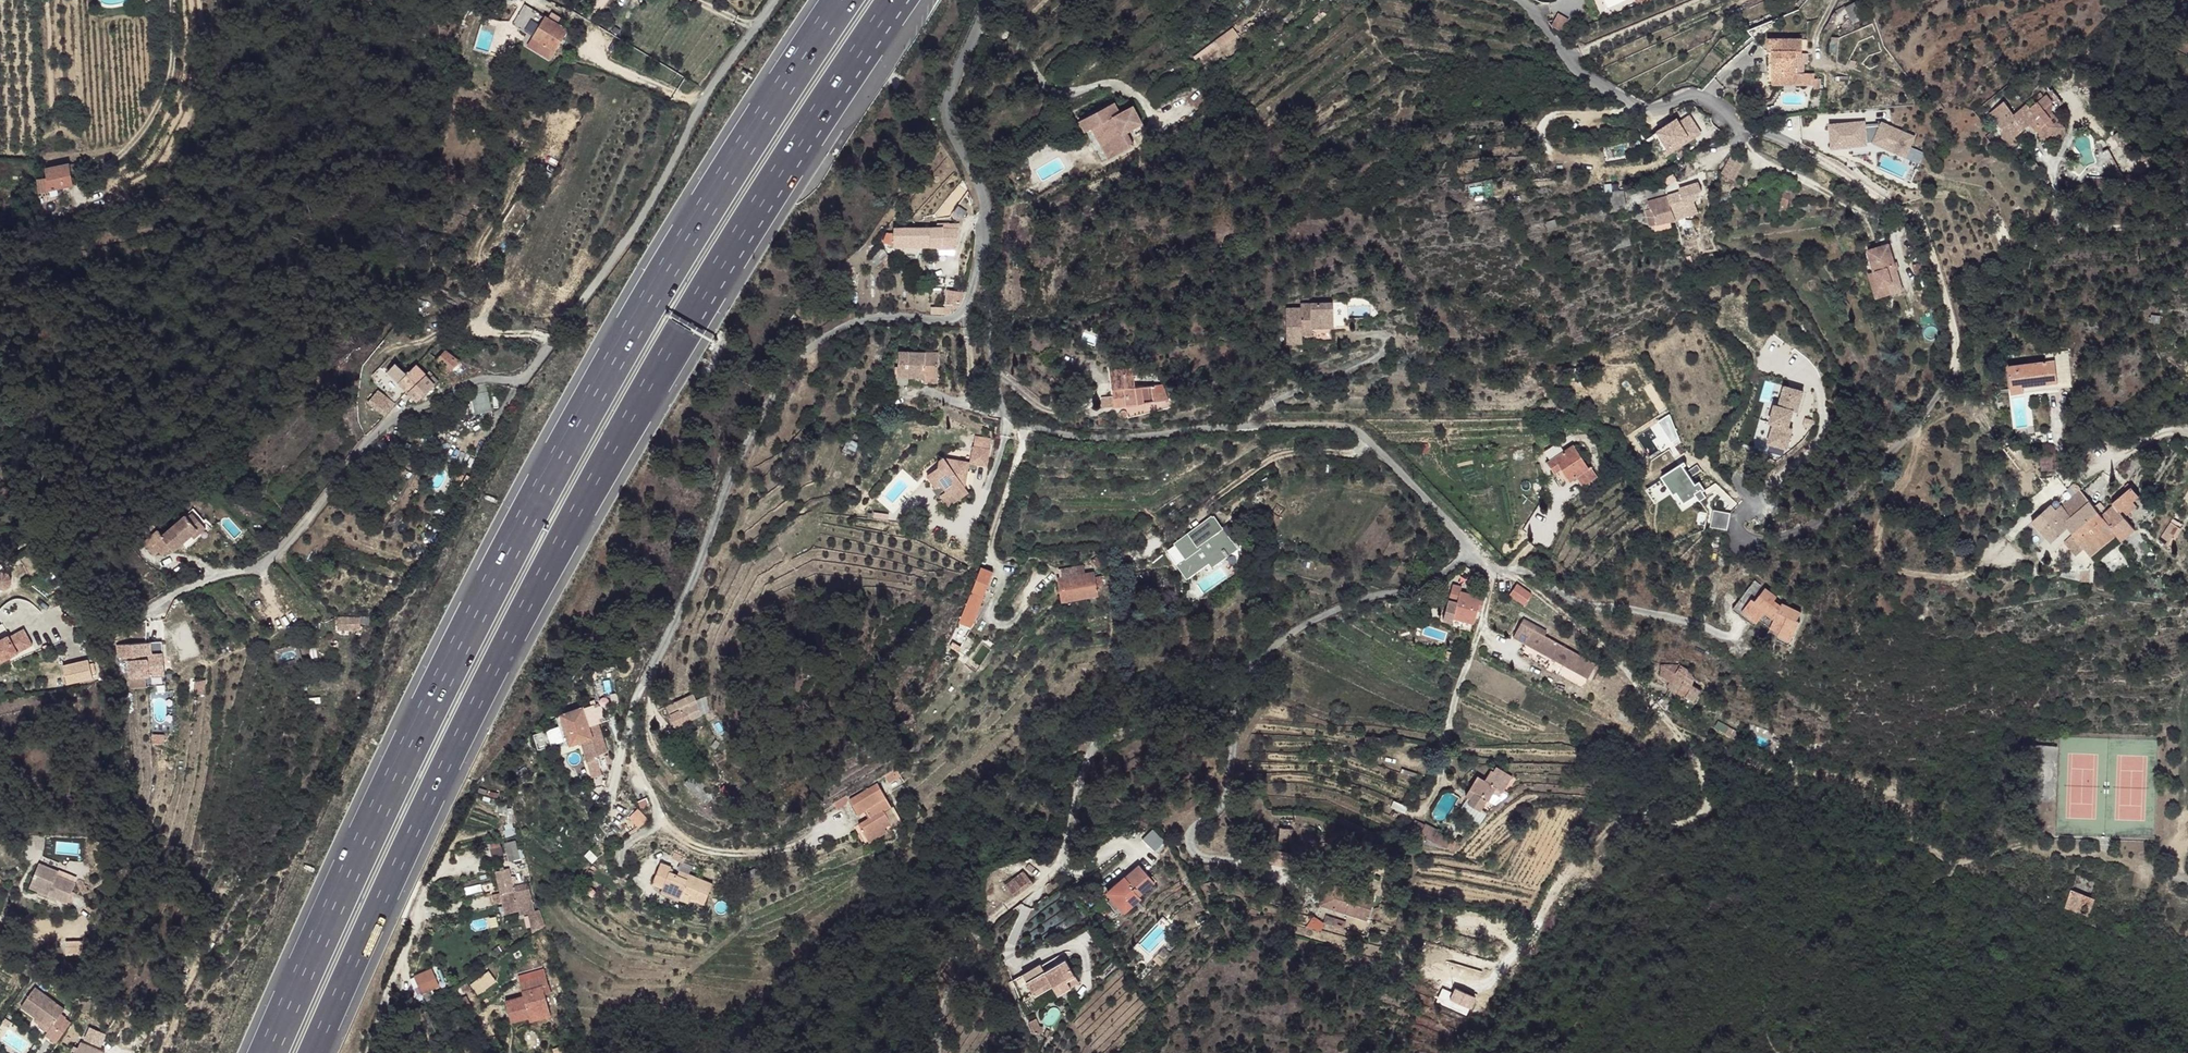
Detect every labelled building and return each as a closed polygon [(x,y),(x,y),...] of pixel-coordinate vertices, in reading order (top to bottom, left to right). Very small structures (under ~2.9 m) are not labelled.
[(1853,20),(1868,12),(1862,0),(1855,0),(1845,5),(1853,20)] [(547,18),(528,5),(514,25),(534,38),(547,18)] [(570,32),(547,18),(534,38),(556,53),(570,32)] [(482,23),(478,45),(488,47),(492,24),(482,23)] [(1221,48),(1238,35),(1232,26),(1214,39),(1221,48)] [(1804,35),(1777,37),(1770,46),(1770,52),(1774,52),(1776,60),(1787,64),(1781,77),(1791,76),(1791,72),(1801,71),(1800,54),(1800,49),(1806,48),(1804,35)] [(1770,46),(1777,37),(1769,38),(1770,46)] [(556,53),(534,38),(529,46),(552,61),(556,53)] [(1781,77),(1778,77),(1776,60),(1771,59),(1773,85),(1778,84),(1781,77)] [(1787,64),(1776,60),(1778,77),(1781,77),(1787,64)] [(1803,82),(1801,71),(1791,72),(1791,76),(1781,77),(1778,84),(1803,82)] [(1826,71),(1819,72),(1820,80),(1820,84),(1828,83),(1826,71)] [(1819,72),(1809,73),(1810,81),(1820,80),(1819,72)] [(1118,90),(1085,112),(1092,123),(1099,118),(1106,113),(1125,142),(1141,130),(1133,118),(1148,108),(1137,91),(1124,99),(1118,90)] [(2054,93),(2051,90),(2028,109),(2023,105),(2002,119),(2006,125),(1996,134),(2011,149),(2018,143),(2015,137),(2030,125),(2043,141),(2051,134),(2048,126),(2049,118),(2050,112),(2053,96),(2054,93)] [(2061,103),(2054,93),(2053,96),(2050,112),(2051,112),(2061,103)] [(1947,109),(1943,104),(1938,108),(1938,112),(1941,113),(1947,109)] [(1690,112),(1681,118),(1679,114),(1652,132),(1666,155),(1703,132),(1690,112)] [(2066,130),(2050,112),(2049,118),(2057,128),(2051,134),(2054,140),(2066,130)] [(1106,113),(1099,118),(1118,146),(1125,142),(1106,113)] [(2057,128),(2049,118),(2048,126),(2051,134),(2057,128)] [(1862,119),(1829,121),(1831,146),(1874,143),(1908,156),(1916,134),(1881,121),(1870,122),(1862,119)] [(2054,140),(2051,134),(2043,141),(2047,146),(2054,140)] [(2103,170),(2115,166),(2108,149),(2097,153),(2103,170)] [(82,150),(69,152),(68,158),(82,159),(82,150)] [(69,166),(45,171),(48,193),(73,187),(69,166)] [(1624,192),(1610,194),(1612,207),(1626,204),(1624,192)] [(1680,193),(1667,196),(1676,220),(1689,217),(1685,206),(1680,193)] [(1667,196),(1648,202),(1651,209),(1646,211),(1650,226),(1676,220),(1667,196)] [(1695,204),(1685,206),(1689,217),(1698,214),(1695,204)] [(893,234),(894,246),(940,246),(950,245),(950,249),(955,249),(955,242),(957,242),(956,234),(950,234),(950,228),(942,228),(942,224),(935,224),(935,228),(894,229),(893,234)] [(2057,236),(2059,244),(2071,240),(2069,232),(2057,236)] [(887,233),(884,243),(894,246),(893,234),(887,233)] [(1889,246),(1869,254),(1876,274),(1872,276),(1879,295),(1881,301),(1904,292),(1889,246)] [(1301,312),(1287,312),(1289,347),(1303,346),(1303,344),(1302,329),(1334,327),(1333,304),(1310,305),(1311,312),(1301,312)] [(1334,327),(1302,329),(1303,344),(1335,341),(1334,327)] [(447,349),(439,357),(444,363),(440,367),(446,373),(459,361),(447,349)] [(2046,360),(2008,366),(2010,389),(2057,382),(2058,388),(2074,386),(2069,350),(2045,353),(2046,360)] [(891,352),(890,376),(898,376),(899,352),(891,352)] [(899,352),(898,376),(937,378),(939,354),(899,352)] [(397,365),(389,373),(407,391),(424,372),(417,365),(408,375),(397,365)] [(1132,368),(1110,370),(1113,395),(1101,397),(1102,408),(1139,403),(1135,387),(1132,368)] [(424,372),(407,391),(416,400),(434,383),(424,372)] [(1059,384),(1052,377),(1047,382),(1055,389),(1059,384)] [(2057,382),(2010,389),(2011,394),(2058,388),(2057,382)] [(1167,383),(1135,387),(1139,403),(1168,400),(1167,383)] [(1784,383),(1764,442),(1786,449),(1805,389),(1784,383)] [(888,384),(883,393),(890,396),(894,388),(888,384)] [(378,390),(371,399),(389,412),(395,403),(378,390)] [(472,394),(474,413),(490,411),(488,391),(472,394)] [(1105,414),(1098,414),(1098,425),(1107,424),(1105,414)] [(1589,470),(1576,445),(1547,462),(1552,472),(1559,468),(1567,481),(1575,477),(1582,487),(1597,479),(1591,468),(1589,470)] [(936,471),(925,478),(936,491),(941,488),(945,494),(940,497),(941,499),(948,509),(968,494),(963,487),(960,483),(962,474),(967,470),(975,471),(976,466),(987,468),(990,451),(974,449),(971,465),(960,464),(959,468),(947,466),(944,462),(943,460),(938,463),(936,471)] [(2041,450),(2041,470),(2056,469),(2056,450),(2041,450)] [(1682,505),(1706,492),(1699,479),(1695,482),(1683,461),(1664,472),(1682,505)] [(2130,488),(2111,503),(2113,505),(2114,505),(2120,511),(2132,501),(2138,496),(2130,488)] [(2090,503),(2079,490),(2063,504),(2073,514),(2090,503)] [(941,499),(937,501),(944,511),(948,509),(941,499)] [(2136,507),(2132,501),(2120,511),(2124,517),(2136,507)] [(2055,510),(2051,506),(2032,521),(2052,543),(2067,528),(2073,535),(2083,548),(2090,556),(2115,536),(2120,541),(2121,540),(2101,516),(2093,507),(2090,503),(2073,514),(2063,504),(2055,510)] [(2102,514),(2101,516),(2121,540),(2134,529),(2124,517),(2120,511),(2114,505),(2113,505),(2102,514)] [(1726,530),(1731,512),(1715,508),(1710,525),(1726,530)] [(160,530),(146,543),(157,555),(161,551),(170,544),(173,547),(175,551),(185,544),(201,528),(188,515),(165,535),(160,530)] [(2181,530),(2170,523),(2166,529),(2177,537),(2181,530)] [(1219,525),(1186,549),(1195,562),(1192,564),(1186,570),(1194,582),(1215,567),(1218,570),(1242,553),(1225,530),(1219,525)] [(2177,537),(2166,529),(2158,540),(2169,547),(2177,537)] [(2083,548),(2073,535),(2063,541),(2073,555),(2083,548)] [(170,544),(161,551),(164,555),(173,547),(170,544)] [(1186,549),(1183,551),(1192,564),(1195,562),(1186,549)] [(1242,553),(1218,570),(1219,573),(1244,556),(1242,553)] [(982,569),(977,583),(989,587),(994,573),(982,569)] [(11,572),(0,571),(0,589),(10,589),(11,572)] [(1057,577),(1060,600),(1096,594),(1092,571),(1057,577)] [(2089,572),(2080,572),(2080,580),(2089,581),(2089,572)] [(1772,598),(1751,582),(1741,596),(1747,601),(1741,611),(1756,622),(1761,616),(1764,612),(1772,619),(1770,623),(1769,627),(1778,631),(1776,636),(1775,639),(1788,644),(1796,624),(1794,623),(1797,615),(1778,606),(1776,609),(1769,603),(1771,601),(1772,598)] [(977,583),(961,626),(973,630),(976,626),(986,597),(989,587),(977,583)] [(1461,587),(1453,584),(1449,600),(1444,618),(1452,620),(1453,616),(1473,623),(1478,610),(1481,611),(1484,597),(1461,591),(1461,587)] [(1516,587),(1508,597),(1523,607),(1531,597),(1516,587)] [(1747,601),(1741,596),(1729,613),(1751,630),(1756,622),(1741,611),(1747,601)] [(1778,606),(1771,601),(1769,603),(1776,609),(1778,606)] [(1772,619),(1764,612),(1761,616),(1770,623),(1772,619)] [(349,620),(350,631),(360,630),(361,619),(349,620)] [(339,620),(339,631),(350,631),(349,620),(339,620)] [(1523,621),(1512,639),(1588,682),(1597,666),(1543,638),(1545,634),(1523,621)] [(35,643),(27,626),(10,635),(9,632),(2,636),(0,637),(0,660),(35,643)] [(1778,631),(1769,627),(1767,632),(1776,636),(1778,631)] [(973,634),(964,629),(953,651),(962,655),(973,634)] [(164,647),(120,652),(122,663),(132,663),(133,684),(168,680),(164,647)] [(63,664),(68,684),(95,677),(90,657),(63,664)] [(807,672),(814,676),(818,669),(812,665),(807,672)] [(1683,681),(1673,674),(1669,680),(1680,686),(1683,681)] [(1690,685),(1683,681),(1680,686),(1669,680),(1666,686),(1684,697),(1690,685)] [(677,708),(669,711),(676,727),(703,716),(698,703),(695,704),(694,703),(677,708)] [(594,704),(584,708),(593,738),(603,734),(594,704)] [(584,708),(562,715),(572,744),(582,742),(593,738),(584,708)] [(603,734),(593,738),(599,756),(608,752),(603,734)] [(593,738),(582,742),(588,759),(599,756),(593,738)] [(691,766),(685,772),(695,786),(698,784),(702,780),(691,766)] [(898,773),(889,779),(893,784),(902,778),(898,773)] [(702,780),(698,784),(705,792),(707,790),(705,782),(702,780)] [(1479,784),(1475,791),(1492,788),(1494,787),(1497,789),(1500,787),(1484,780),(1482,786),(1479,784)] [(881,785),(854,802),(863,817),(870,813),(874,820),(864,826),(872,839),(896,824),(889,813),(896,808),(881,785)] [(1475,791),(1473,795),(1487,801),(1492,802),(1489,798),(1500,787),(1497,789),(1495,790),(1492,788),(1475,791)] [(1489,798),(1492,802),(1500,787),(1489,798)] [(1462,814),(1460,819),(1473,825),(1478,814),(1481,814),(1482,812),(1466,805),(1471,794),(1467,791),(1461,806),(1465,807),(1462,814)] [(1471,794),(1466,805),(1482,812),(1487,801),(1473,795),(1471,794)] [(1410,833),(1418,837),(1422,825),(1415,822),(1410,833)] [(896,824),(872,839),(876,844),(899,830),(896,824)] [(1424,826),(1418,837),(1430,842),(1435,835),(1436,832),(1424,826)] [(1149,827),(1149,828),(1158,844),(1162,841),(1149,827)] [(1149,828),(1140,838),(1151,850),(1158,844),(1149,828)] [(1293,831),(1280,829),(1278,849),(1290,851),(1293,831)] [(1435,835),(1430,842),(1451,852),(1455,845),(1435,835)] [(492,856),(502,853),(499,842),(489,845),(492,856)] [(506,845),(509,863),(520,861),(517,843),(506,845)] [(652,856),(645,874),(655,879),(654,880),(659,883),(665,873),(692,889),(701,889),(706,876),(682,867),(681,872),(668,867),(662,864),(663,861),(652,856)] [(671,863),(668,867),(681,872),(682,867),(671,863)] [(33,879),(31,883),(51,891),(50,893),(68,901),(73,890),(68,878),(58,874),(59,871),(39,864),(35,873),(37,876),(33,879)] [(1153,881),(1137,864),(1106,894),(1109,896),(1105,900),(1111,906),(1121,916),(1140,897),(1138,895),(1153,881)] [(743,873),(741,875),(745,883),(759,876),(756,867),(748,870),(743,873)] [(1026,868),(1005,877),(1010,890),(1032,880),(1026,868)] [(498,872),(504,901),(517,899),(518,908),(530,906),(534,905),(530,884),(514,887),(510,869),(498,872)] [(665,873),(659,883),(654,880),(653,883),(673,891),(676,882),(685,886),(683,890),(699,896),(701,889),(692,889),(665,873)] [(76,881),(68,878),(73,890),(76,881)] [(79,884),(84,893),(90,889),(85,880),(83,879),(81,879),(80,880),(79,881),(79,883),(79,884)] [(31,883),(29,890),(49,897),(50,893),(51,891),(31,883)] [(1373,903),(1326,886),(1318,908),(1365,924),(1373,903)] [(2095,898),(2071,890),(2064,908),(2088,916),(2090,912),(2095,898)] [(1105,900),(1095,909),(1106,920),(1113,913),(1109,909),(1111,906),(1105,900)] [(1307,927),(1320,931),(1323,922),(1311,917),(1307,927)] [(68,951),(78,951),(77,942),(68,942),(68,951)] [(1056,951),(1017,970),(1024,985),(1041,977),(1047,986),(1060,979),(1057,973),(1065,968),(1056,951)] [(420,993),(439,985),(431,967),(412,975),(420,993)] [(524,1000),(506,1005),(512,1026),(531,1021),(530,1017),(550,1011),(544,989),(549,988),(546,980),(520,987),(524,1000)] [(1453,986),(1447,995),(1463,1004),(1470,995),(1455,987),(1454,987),(1453,986)] [(35,992),(22,1012),(52,1032),(65,1013),(35,992)] [(550,1011),(530,1017),(531,1021),(532,1026),(553,1020),(550,1011)] [(106,1050),(84,1043),(78,1051),(77,1052),(105,1052),(106,1050)]
